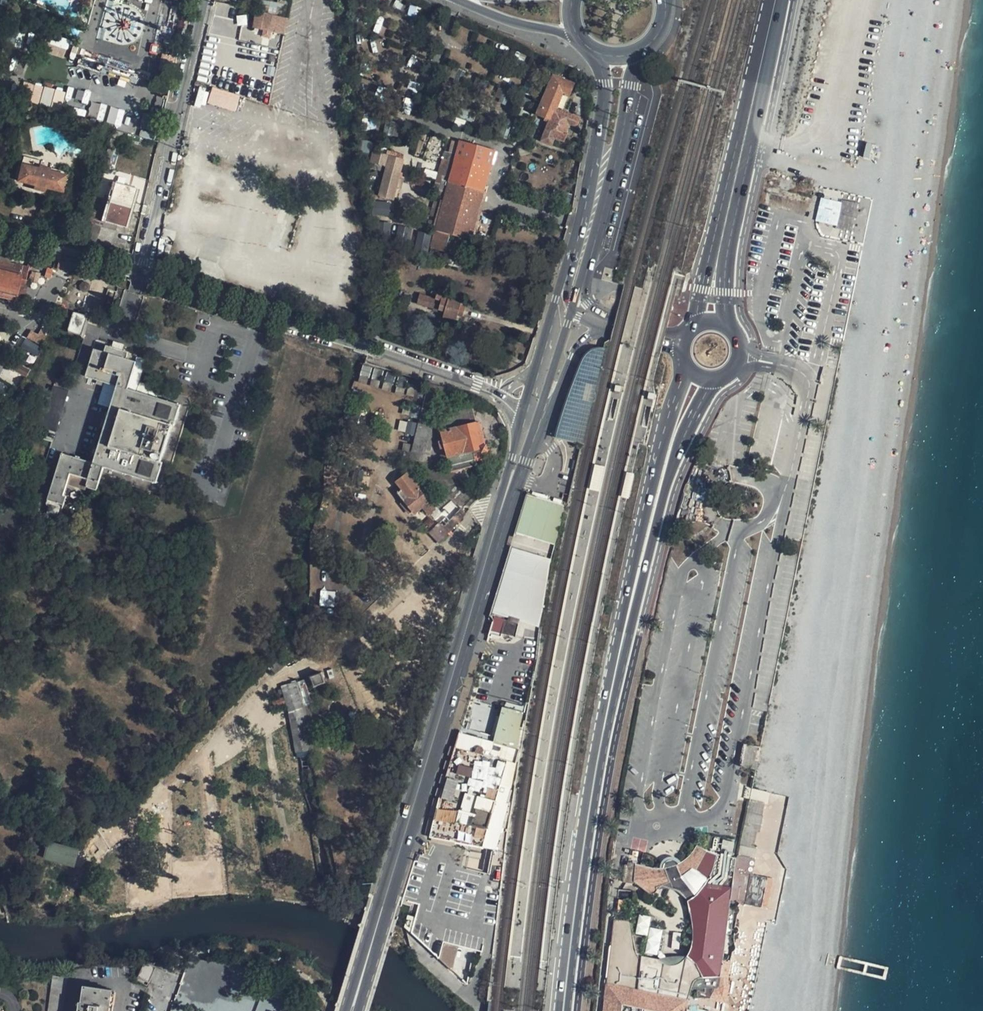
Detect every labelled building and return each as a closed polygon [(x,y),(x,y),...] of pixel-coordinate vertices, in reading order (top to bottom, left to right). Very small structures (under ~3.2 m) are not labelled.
[(262,30),(280,33),(284,17),(287,2),(279,0),(269,0),(266,13),(262,30)] [(951,56),(956,7),(947,6),(947,15),(935,14),(934,22),(949,23),(947,50),(930,48),(929,53),(951,56)] [(20,41),(16,51),(24,53),(27,44),(33,41),(36,39),(37,35),(28,33),(27,36),(22,34),(20,41)] [(47,51),(64,56),(69,40),(52,35),(47,51)] [(166,57),(162,67),(169,70),(173,59),(166,57)] [(579,117),(556,109),(562,94),(568,96),(573,84),(552,76),(538,117),(550,121),(543,142),(553,146),(556,139),(561,141),(563,134),(572,137),(579,117)] [(212,86),(207,103),(235,112),(241,95),(212,86)] [(76,89),(74,100),(88,102),(89,91),(76,89)] [(44,91),(42,98),(56,102),(58,95),(44,91)] [(520,106),(514,123),(525,127),(531,110),(520,106)] [(440,110),(439,117),(450,120),(451,113),(440,110)] [(144,130),(148,115),(136,112),(133,127),(144,130)] [(154,116),(148,115),(144,130),(151,131),(154,116)] [(369,139),(363,137),(360,145),(360,147),(366,149),(369,139)] [(450,177),(459,140),(450,137),(440,175),(442,175),(450,177)] [(470,239),(494,149),(459,140),(450,177),(446,192),(436,230),(429,254),(443,257),(450,234),(470,239)] [(868,142),(865,156),(874,158),(877,144),(868,142)] [(376,194),(389,197),(400,158),(390,155),(384,154),(370,150),(367,160),(374,162),(384,165),(382,170),(376,194)] [(17,176),(35,181),(34,185),(45,189),(46,184),(63,189),(68,172),(51,167),(52,164),(41,162),(40,164),(22,159),(17,176)] [(382,170),(384,165),(374,162),(372,167),(382,170)] [(440,190),(446,192),(450,177),(442,175),(438,190),(440,190)] [(116,224),(124,226),(135,186),(114,180),(109,194),(107,194),(105,200),(107,200),(101,219),(116,224)] [(436,230),(446,192),(440,190),(430,229),(436,230)] [(101,219),(107,200),(105,200),(94,197),(88,216),(101,219)] [(817,219),(838,224),(844,202),(822,197),(817,219)] [(389,214),(389,206),(374,206),(374,215),(389,214)] [(99,226),(101,219),(88,216),(81,240),(95,244),(99,226)] [(116,224),(101,219),(99,226),(114,230),(116,224)] [(429,250),(431,234),(417,232),(415,248),(429,250)] [(110,240),(108,248),(129,254),(131,246),(110,240)] [(173,256),(167,254),(165,261),(171,263),(173,256)] [(612,256),(609,267),(616,269),(619,258),(612,256)] [(15,301),(21,302),(27,279),(28,271),(0,265),(0,297),(15,301)] [(429,306),(446,311),(448,302),(432,297),(429,306)] [(459,320),(468,323),(470,318),(476,320),(478,311),(473,309),(475,304),(465,301),(463,306),(457,305),(454,313),(460,315),(459,320)] [(86,343),(94,318),(74,312),(66,336),(86,343)] [(46,335),(51,324),(45,321),(37,338),(29,334),(27,339),(40,345),(46,335)] [(86,377),(117,386),(93,463),(62,454),(47,500),(51,501),(47,514),(60,518),(66,497),(64,497),(68,483),(71,474),(90,480),(87,489),(99,492),(106,469),(133,477),(138,479),(155,484),(162,462),(172,466),(183,428),(174,425),(180,405),(137,392),(128,389),(134,370),(136,362),(126,359),(128,354),(106,347),(104,352),(95,349),(86,377)] [(572,388),(568,401),(556,439),(583,444),(592,407),(598,386),(607,349),(595,349),(588,352),(579,368),(572,388)] [(143,372),(134,370),(128,389),(137,392),(143,372)] [(424,402),(414,441),(411,451),(424,455),(427,444),(436,404),(441,388),(428,384),(424,402)] [(57,434),(71,393),(55,388),(42,429),(57,434)] [(653,394),(649,393),(647,400),(651,400),(654,401),(656,395),(653,394)] [(450,471),(476,464),(473,453),(486,450),(485,444),(481,444),(476,422),(473,409),(447,415),(442,430),(441,431),(442,438),(447,457),(450,471)] [(485,444),(479,421),(476,422),(481,444),(485,444)] [(441,458),(447,457),(442,438),(436,439),(441,458)] [(424,455),(411,451),(410,458),(422,462),(424,455)] [(605,468),(596,466),(591,489),(599,491),(605,468)] [(434,508),(407,473),(395,482),(401,489),(397,492),(412,511),(420,505),(426,514),(434,508)] [(71,474),(68,483),(87,489),(90,480),(71,474)] [(527,494),(515,532),(553,543),(562,521),(564,504),(527,494)] [(445,524),(460,509),(451,501),(437,517),(445,524)] [(451,530),(465,514),(460,509),(445,524),(451,530)] [(447,534),(438,524),(430,532),(438,542),(447,534)] [(552,560),(512,548),(492,612),(495,613),(496,608),(512,613),(511,618),(539,627),(545,601),(552,560)] [(333,606),(335,594),(321,592),(319,605),(333,606)] [(519,623),(510,621),(511,618),(512,613),(496,608),(495,613),(494,617),(489,615),(488,618),(489,620),(490,622),(492,622),(488,637),(491,637),(491,635),(501,638),(502,634),(515,637),(519,623)] [(288,667),(280,657),(269,665),(277,675),(288,667)] [(326,683),(322,673),(322,672),(310,677),(315,687),(326,683)] [(290,720),(295,754),(312,751),(309,730),(310,730),(308,718),(304,704),(310,702),(303,681),(282,688),(290,720)] [(525,714),(503,708),(493,742),(516,749),(525,714)] [(445,780),(441,798),(439,798),(430,836),(437,838),(469,845),(483,848),(490,823),(497,799),(500,784),(505,767),(507,760),(516,763),(520,750),(516,749),(493,742),(474,737),(459,733),(456,745),(445,780)] [(752,746),(745,745),(741,767),(748,769),(752,746)] [(772,765),(757,762),(736,859),(734,885),(746,894),(747,874),(750,858),(754,859),(756,848),(754,847),(757,832),(760,833),(763,816),(762,816),(772,765)] [(498,799),(497,800),(507,803),(510,787),(514,770),(514,768),(507,766),(507,767),(505,767),(500,784),(497,799),(498,799)] [(514,770),(510,787),(518,789),(521,772),(514,770)] [(45,858),(74,866),(79,849),(50,841),(45,858)] [(635,864),(634,883),(650,895),(652,895),(655,893),(656,890),(655,886),(668,883),(675,881),(682,877),(686,874),(690,871),(695,866),(701,857),(705,850),(696,845),(694,849),(687,857),(681,862),(674,865),(668,867),(663,868),(652,868),(645,866),(635,864)] [(703,978),(721,973),(723,960),(733,888),(734,885),(736,859),(716,855),(713,867),(708,879),(699,891),(687,900),(691,920),(693,933),(691,946),(690,952),(687,957),(692,960),(697,964),(701,971),(703,978)] [(752,874),(747,874),(746,894),(734,885),(733,888),(735,888),(737,889),(738,890),(739,892),(738,900),(739,901),(740,901),(741,902),(742,903),(746,904),(752,874)] [(771,878),(752,874),(746,904),(766,907),(771,878)] [(22,909),(13,896),(3,902),(11,915),(22,909)] [(653,953),(656,954),(662,930),(649,927),(651,917),(639,914),(634,933),(649,937),(647,945),(654,947),(653,953)] [(687,1000),(658,993),(655,987),(647,991),(642,984),(646,968),(642,964),(639,960),(638,958),(637,955),(635,950),(634,947),(633,943),(632,938),(632,936),(631,928),(631,925),(630,920),(615,918),(607,980),(603,1010),(685,1010),(687,1000)] [(443,943),(439,959),(468,986),(474,950),(443,943)] [(734,962),(723,960),(721,973),(720,979),(718,988),(727,989),(734,962)] [(155,969),(143,964),(137,979),(148,984),(155,969)] [(53,977),(48,1010),(63,1010),(68,979),(53,977)] [(84,988),(80,1009),(77,1008),(77,1010),(112,1010),(113,1007),(109,1007),(112,991),(84,988)] [(718,989),(706,989),(702,995),(709,999),(710,997),(714,998),(718,989)] [(235,1010),(253,1010),(254,1007),(237,1002),(235,1010)]
